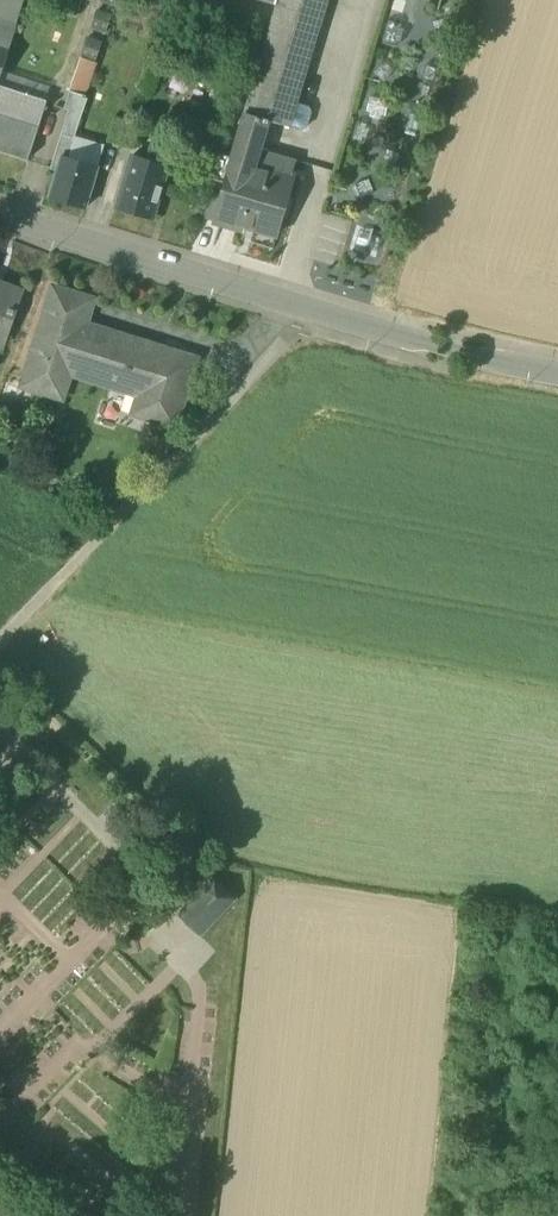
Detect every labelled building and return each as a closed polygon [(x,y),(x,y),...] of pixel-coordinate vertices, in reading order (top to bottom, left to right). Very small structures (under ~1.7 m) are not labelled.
[(68,91),(79,95),(80,93),(82,94),(114,0),(98,0),(68,91)] [(276,5),(274,13),(317,27),(320,28),(328,0),(278,0),(276,5)] [(274,13),(243,114),(245,114),(266,121),(288,127),(289,124),(294,106),(317,27),(274,13)] [(0,47),(0,72),(8,50),(0,47)] [(0,86),(0,152),(25,159),(45,100),(0,86)] [(79,95),(68,91),(61,108),(66,110),(58,133),(61,134),(72,137),(85,97),(82,97),(83,94),(82,94),(80,93),(79,95)] [(304,109),(294,106),(289,124),(298,127),(304,109)] [(266,121),(245,114),(240,129),(261,135),(266,121)] [(261,135),(240,129),(236,144),(256,150),(261,135)] [(72,137),(61,134),(55,154),(60,156),(68,158),(71,151),(68,150),(72,137)] [(102,147),(72,137),(68,150),(71,151),(68,158),(60,156),(47,197),(84,207),(102,147)] [(256,150),(236,144),(220,195),(211,221),(240,230),(245,214),(278,224),(293,176),(289,175),(293,162),(256,150)] [(167,166),(130,155),(115,207),(151,218),(167,166)] [(220,195),(208,192),(200,218),(211,221),(220,195)] [(0,283),(0,345),(3,346),(21,290),(0,283)] [(93,298),(55,286),(44,320),(81,331),(84,323),(86,323),(93,298)] [(81,331),(44,320),(24,385),(62,397),(70,372),(69,372),(81,331)] [(86,323),(84,323),(81,331),(69,372),(70,372),(163,401),(157,420),(175,425),(193,367),(155,355),(158,346),(86,323)] [(202,934),(237,897),(214,875),(179,913),(202,934)]
